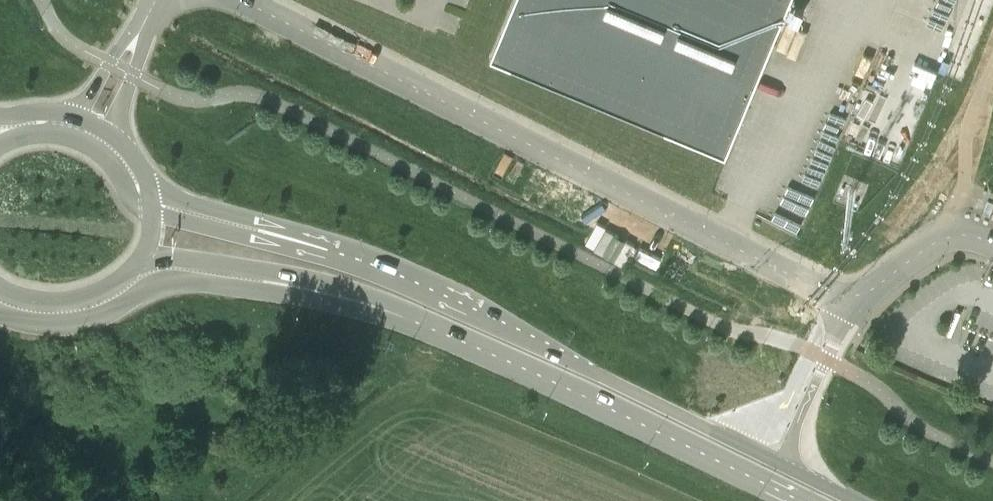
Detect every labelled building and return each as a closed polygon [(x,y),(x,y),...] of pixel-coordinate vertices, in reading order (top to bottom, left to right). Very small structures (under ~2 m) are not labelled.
[(491,58),(727,155),(791,0),(515,0),(491,58)]
